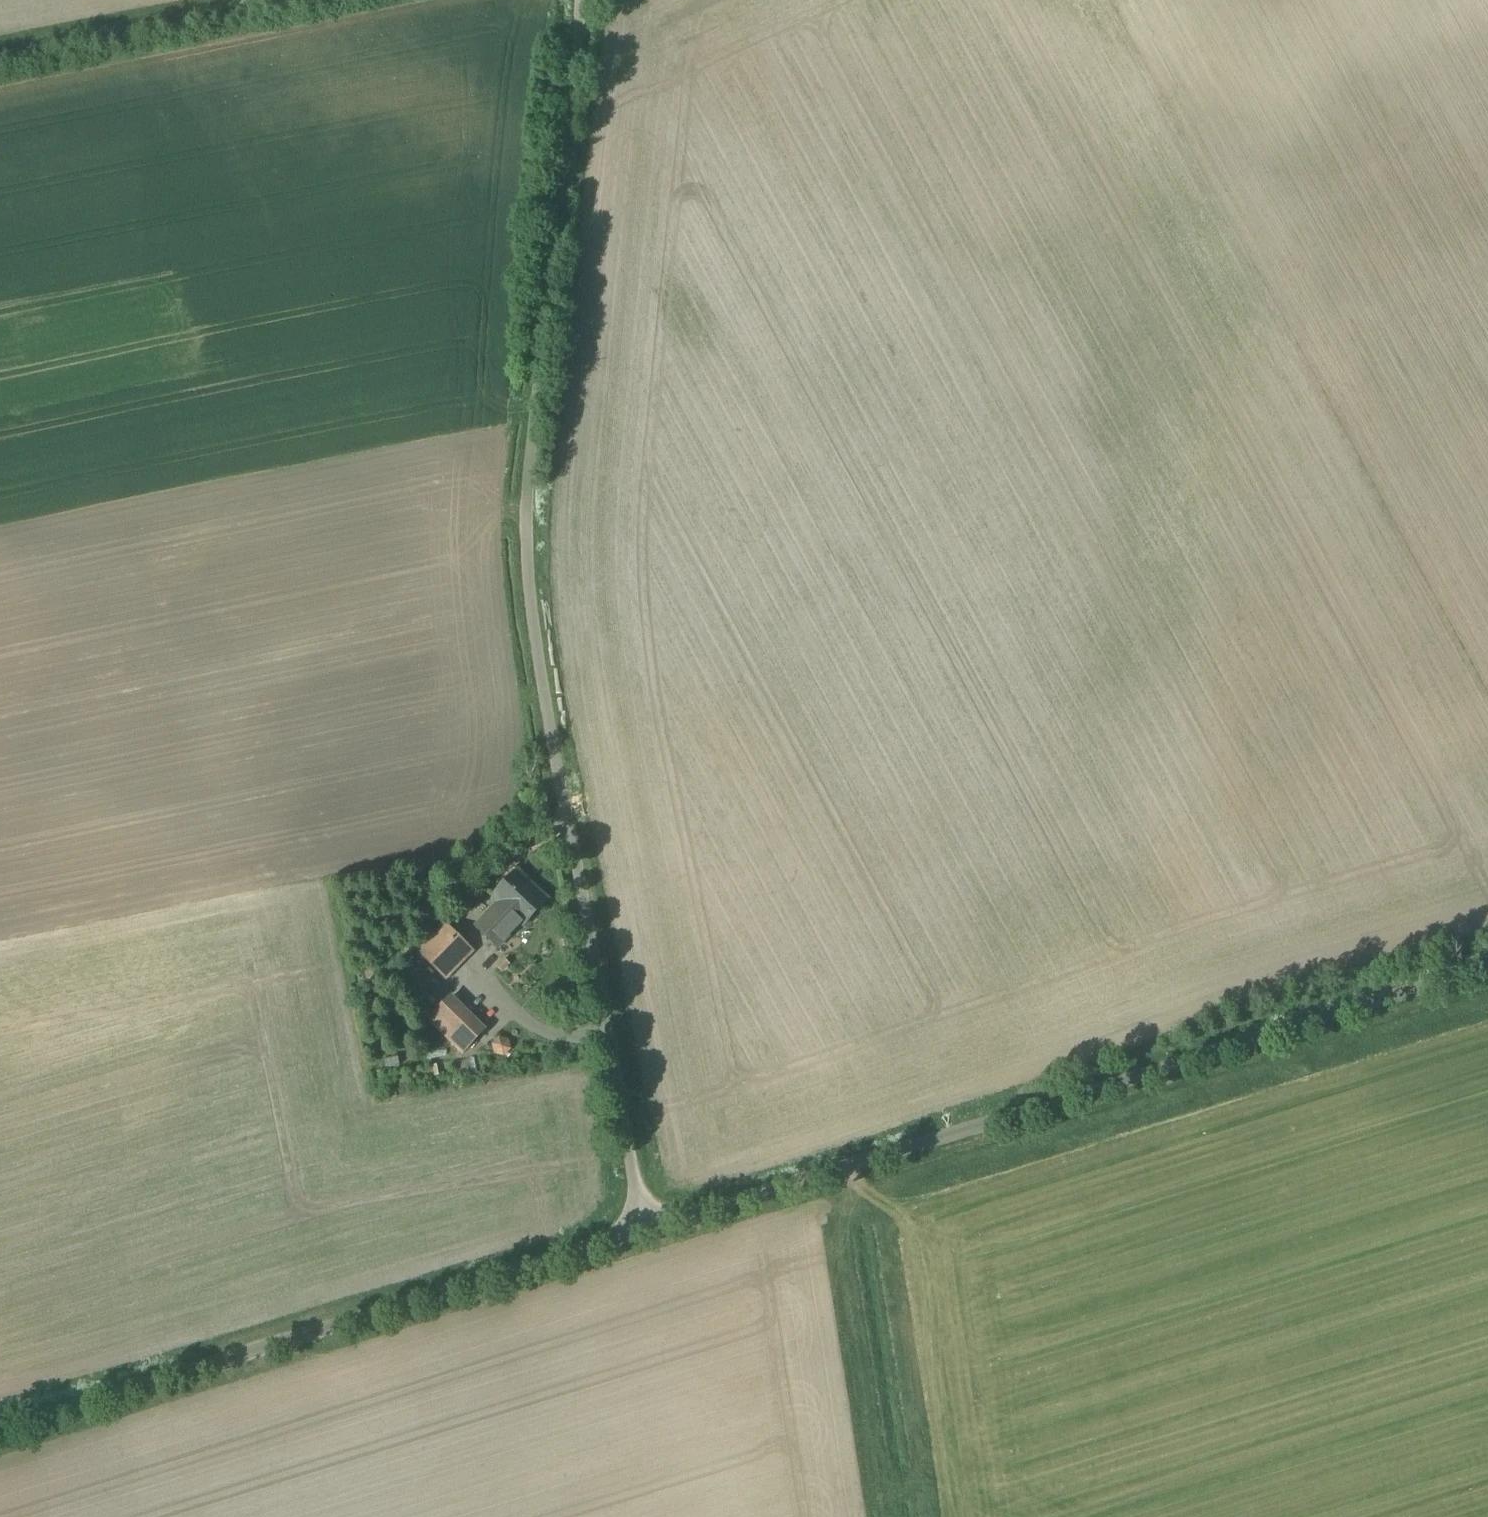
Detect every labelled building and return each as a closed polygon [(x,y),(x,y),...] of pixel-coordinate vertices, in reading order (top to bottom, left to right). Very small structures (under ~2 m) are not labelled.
[(519,872),(495,897),(500,903),(477,927),(499,948),(522,924),(524,926),(548,901),(519,872)] [(444,981),(470,956),(443,927),(416,952),(444,981)] [(487,1031),(452,997),(430,1019),(464,1053),(487,1031)]
